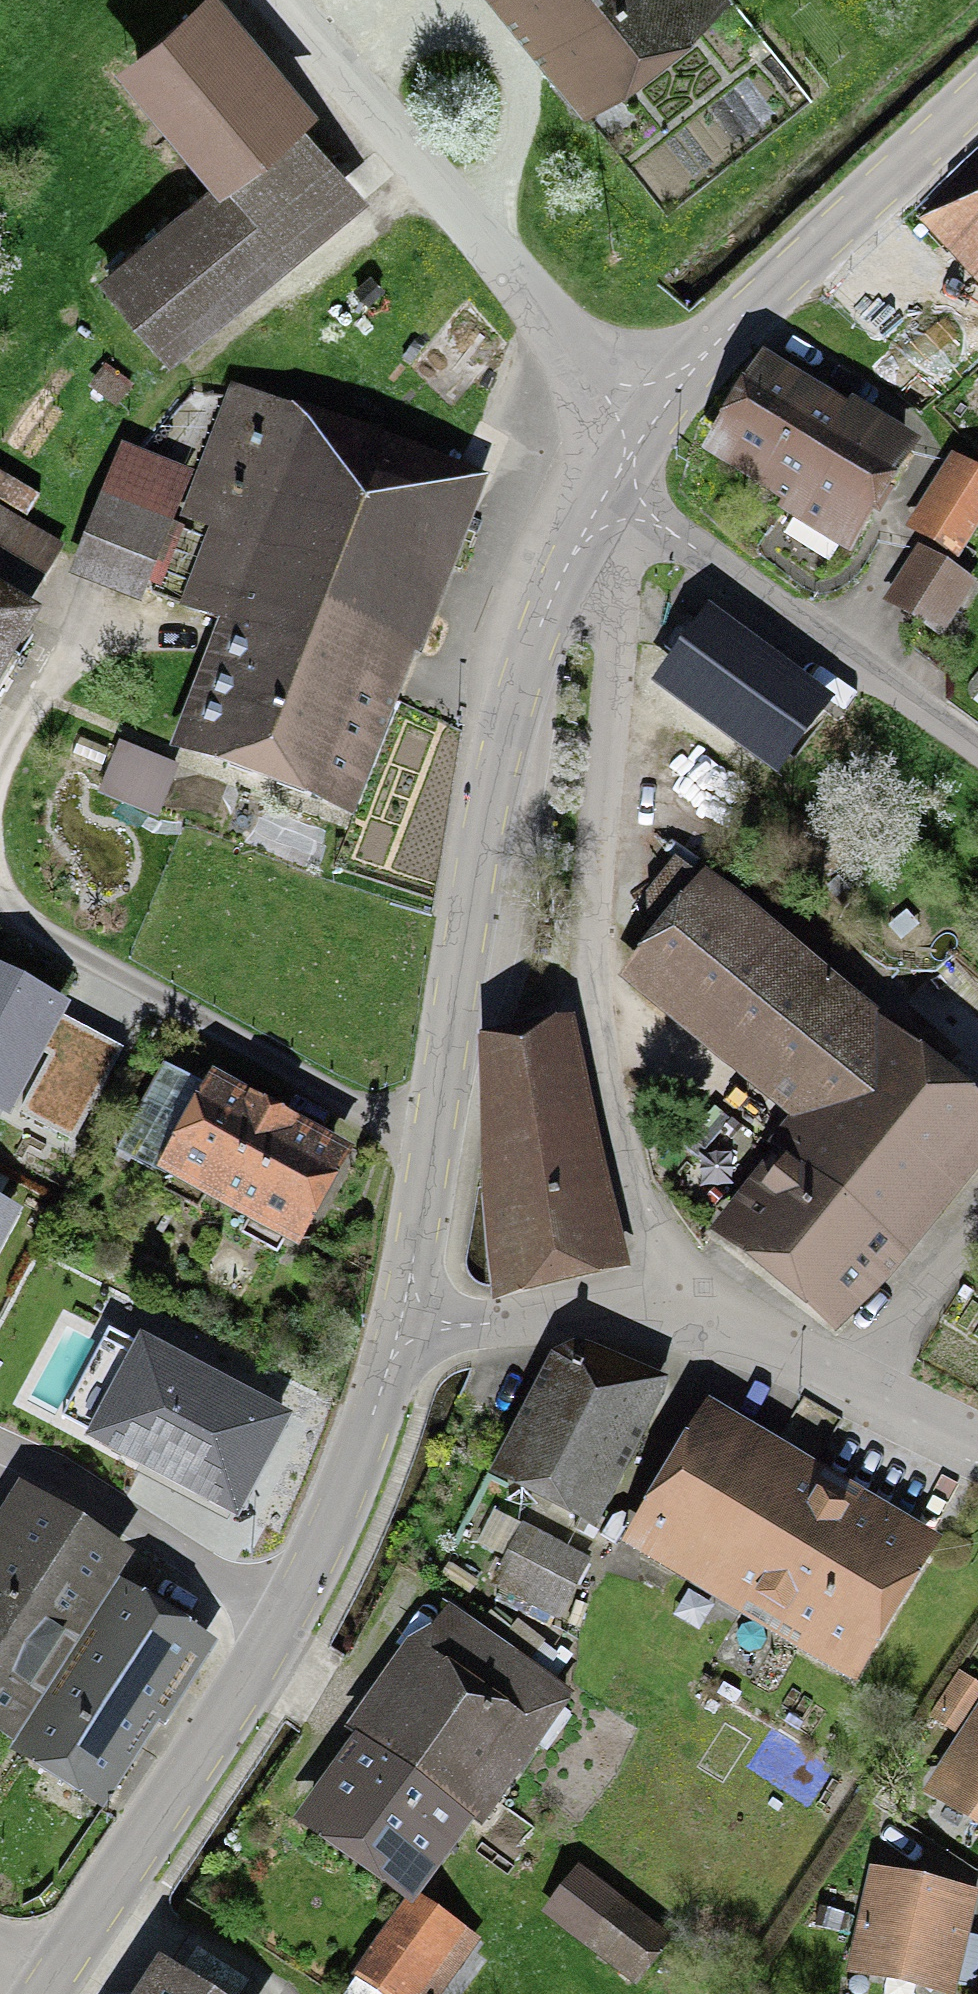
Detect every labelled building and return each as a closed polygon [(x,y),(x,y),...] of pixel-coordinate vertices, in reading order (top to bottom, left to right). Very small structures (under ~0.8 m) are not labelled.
[(299,120),(315,107),(229,0),(185,0),(116,55),(219,183),(299,120)] [(572,111),(714,0),(485,0),(572,111)] [(299,120),(219,183),(99,279),(167,364),(367,205),(299,120)] [(912,224),(977,292),(977,161),(912,224)] [(911,442),(752,352),(692,456),(851,547),(911,442)] [(484,479),(281,408),(158,743),(350,822),(484,479)] [(189,478),(117,452),(75,565),(147,592),(189,478)] [(945,458),(902,532),(957,562),(977,525),(977,477),(945,458)] [(974,585),(911,551),(881,605),(944,639),(974,585)] [(0,588),(0,675),(38,610),(0,588)] [(824,702),(705,620),(658,687),(777,769),(824,702)] [(176,769),(116,749),(96,806),(156,827),(176,769)] [(696,876),(612,983),(789,1122),(703,1231),(838,1340),(977,1164),(977,1104),(696,876)] [(9,1115),(64,1011),(0,978),(0,1110),(9,1115)] [(475,1039),(493,1299),(627,1272),(570,1019),(475,1039)] [(119,1053),(67,1026),(21,1113),(73,1140),(119,1053)] [(349,1149),(206,1072),(150,1177),(295,1250),(349,1149)] [(0,1211),(0,1247),(15,1218),(0,1211)] [(293,1411),(141,1330),(85,1434),(238,1515),(293,1411)] [(666,1388),(555,1338),(492,1476),(603,1526),(666,1388)] [(939,1545),(702,1404),(616,1548),(853,1689),(939,1545)] [(0,1515),(0,1733),(10,1739),(127,1555),(18,1486),(0,1515)] [(588,1564),(517,1532),(488,1595),(559,1627),(588,1564)] [(209,1646),(114,1586),(4,1757),(99,1817),(209,1646)] [(365,1674),(271,1801),(414,1906),(560,1708),(403,1592),(350,1663),(365,1674)] [(977,1720),(931,1795),(977,1823),(977,1720)] [(965,1901),(874,1882),(855,1970),(946,1990),(965,1901)] [(399,1898),(344,1982),(363,1993),(445,1993),(476,1947),(414,1906),(399,1898)] [(674,1940),(617,1903),(584,1955),(641,1991),(674,1940)] [(155,1954),(129,1993),(217,1993),(155,1954)]
